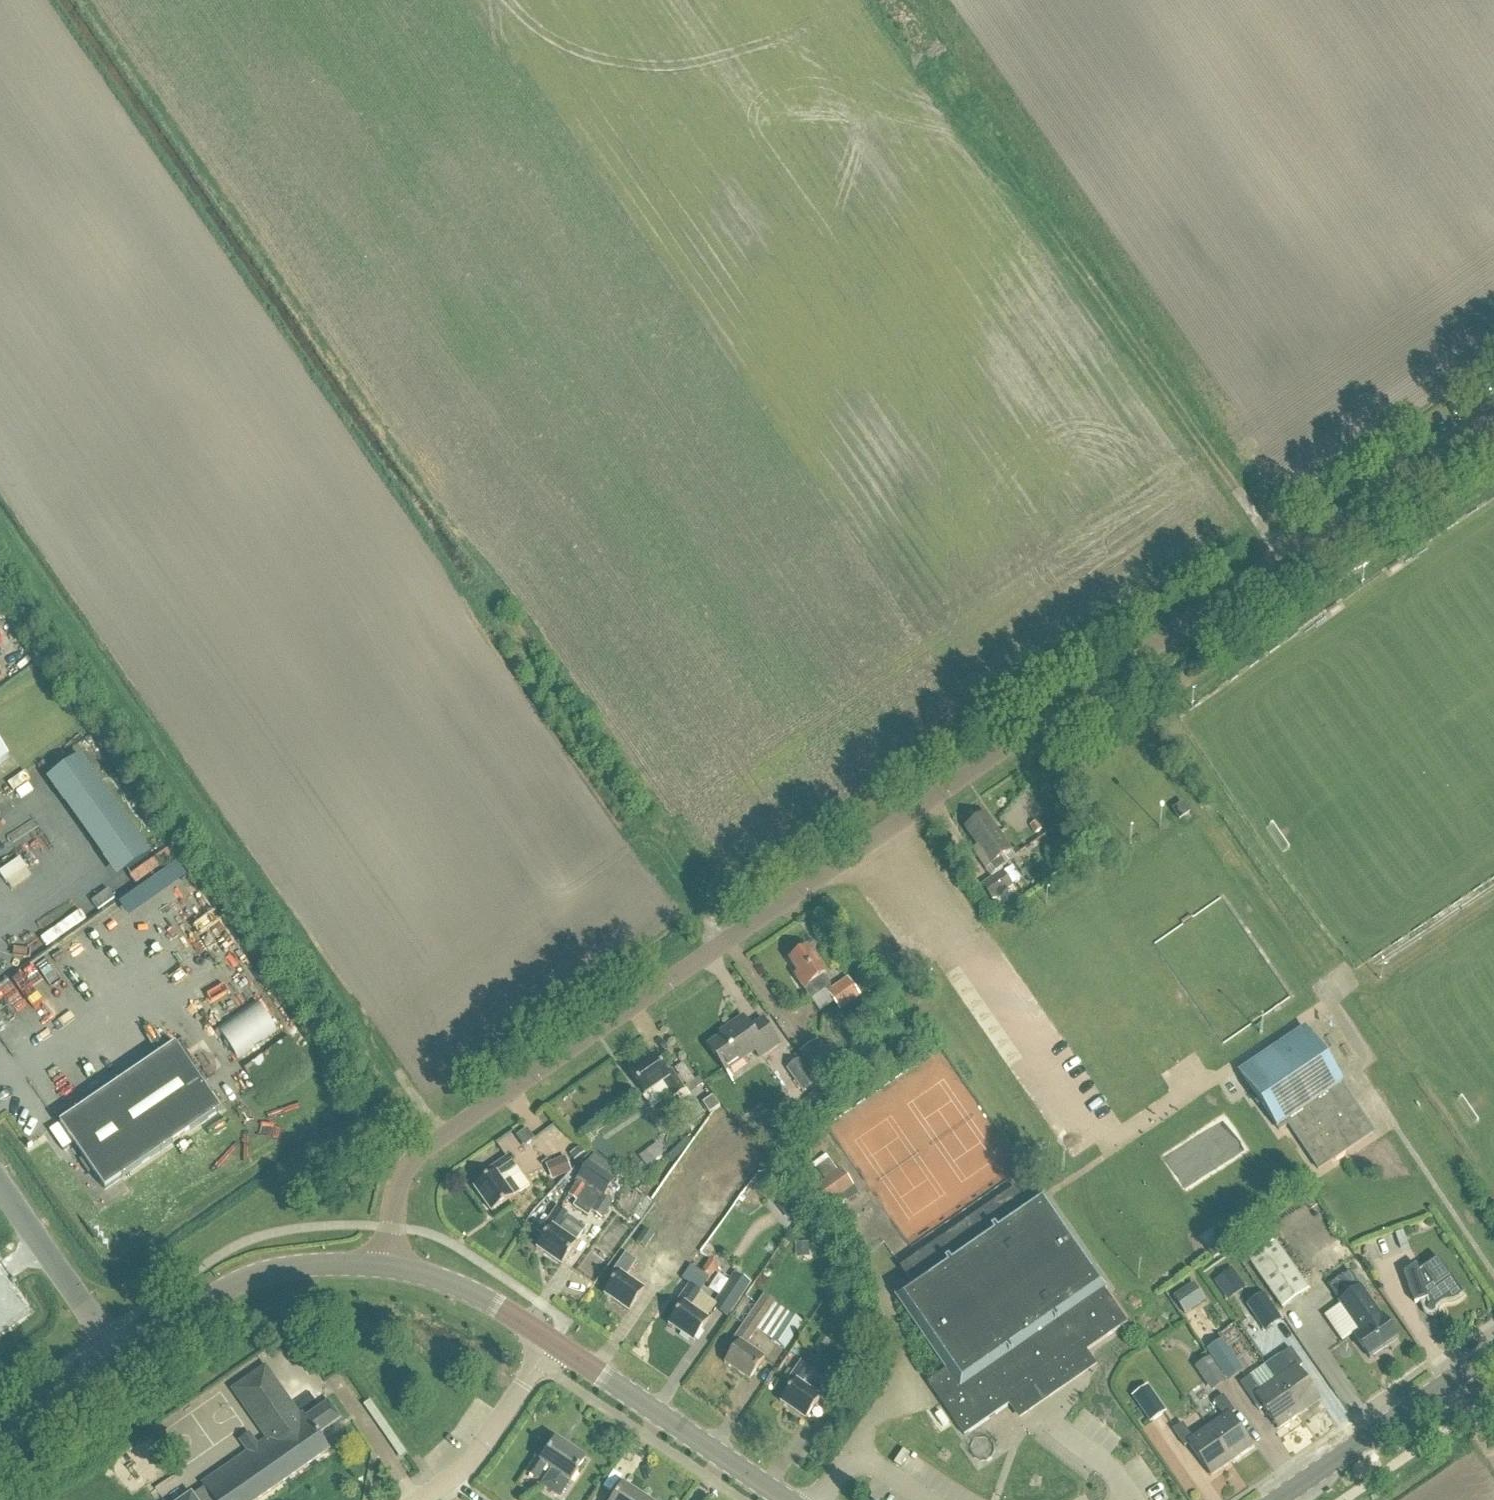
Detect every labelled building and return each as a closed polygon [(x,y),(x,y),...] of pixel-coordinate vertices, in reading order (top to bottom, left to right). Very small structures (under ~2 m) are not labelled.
[(9,758),(0,746),(0,764),(9,758)] [(57,775),(127,873),(151,857),(80,758),(57,775)] [(1171,810),(1178,820),(1189,812),(1181,802),(1171,810)] [(972,852),(985,870),(989,867),(991,871),(1006,861),(1004,858),(1010,853),(986,816),(964,830),(977,849),(972,852)] [(0,872),(0,876),(5,884),(25,870),(19,860),(0,872)] [(982,886),(993,902),(1014,887),(1003,872),(982,886)] [(217,912),(176,936),(196,969),(218,956),(211,945),(202,950),(200,947),(228,930),(217,912)] [(798,975),(795,977),(804,991),(811,986),(817,996),(825,991),(839,1012),(859,998),(847,981),(832,992),(823,978),(826,976),(808,950),(790,963),(798,975)] [(218,1036),(265,1019),(261,1008),(268,1005),(261,988),(246,994),(240,978),(224,983),(228,993),(238,989),(241,997),(208,1009),(218,1036)] [(750,1030),(743,1019),(729,1028),(732,1032),(708,1048),(725,1074),(754,1054),(759,1060),(779,1045),(763,1021),(750,1030)] [(1341,1085),(1335,1075),(1305,1031),(1264,1057),(1240,1074),(1246,1083),(1279,1132),(1288,1126),(1319,1171),(1374,1133),(1341,1085)] [(799,1051),(815,1075),(833,1063),(816,1039),(799,1051)] [(64,1116),(107,1089),(91,1063),(109,1052),(102,1040),(80,1054),(79,1054),(53,1071),(63,1087),(50,1095),(64,1116)] [(175,1046),(60,1125),(105,1192),(220,1113),(175,1046)] [(663,1084),(674,1099),(683,1093),(671,1074),(667,1077),(654,1058),(629,1075),(643,1097),(663,1084)] [(818,1084),(800,1061),(787,1070),(805,1094),(818,1084)] [(711,1098),(702,1105),(710,1115),(719,1108),(711,1098)] [(527,1131),(516,1139),(524,1149),(535,1142),(527,1131)] [(493,1177),(474,1189),(491,1214),(513,1199),(530,1187),(517,1169),(516,1170),(509,1159),(490,1172),(493,1177)] [(565,1160),(552,1165),(557,1179),(571,1173),(565,1160)] [(588,1166),(578,1179),(588,1187),(603,1196),(604,1197),(613,1183),(588,1166)] [(808,1193),(819,1210),(831,1202),(836,1209),(844,1203),(839,1196),(852,1187),(840,1170),(808,1193)] [(639,1178),(640,1188),(657,1187),(656,1177),(639,1178)] [(577,1186),(569,1197),(577,1203),(585,1191),(577,1186)] [(577,1203),(573,1209),(587,1219),(591,1213),(601,1200),(603,1196),(588,1187),(585,1191),(577,1203)] [(961,1433),(964,1438),(969,1434),(969,1435),(1011,1406),(1020,1418),(1084,1374),(1082,1370),(1091,1364),(1084,1355),(1127,1325),(1104,1291),(1107,1289),(1043,1196),(1027,1207),(1015,1190),(900,1270),(911,1287),(896,1298),(946,1371),(927,1385),(961,1433)] [(601,1200),(591,1213),(601,1220),(611,1207),(601,1200)] [(545,1229),(549,1231),(536,1250),(561,1267),(576,1246),(557,1232),(568,1217),(558,1210),(545,1229)] [(638,1245),(647,1250),(654,1237),(647,1232),(638,1245)] [(1222,1237),(1206,1249),(1212,1257),(1228,1246),(1222,1237)] [(1246,1259),(1281,1308),(1308,1288),(1274,1239),(1246,1259)] [(626,1280),(637,1264),(626,1256),(612,1276),(617,1279),(604,1297),(629,1314),(644,1292),(626,1280)] [(1429,1316),(1430,1316),(1432,1316),(1433,1315),(1434,1315),(1434,1314),(1435,1312),(1438,1308),(1442,1306),(1446,1304),(1451,1304),(1455,1303),(1459,1300),(1461,1297),(1462,1298),(1463,1297),(1438,1260),(1418,1274),(1416,1269),(1404,1276),(1415,1306),(1421,1304),(1422,1308),(1427,1310),(1426,1311),(1426,1312),(1427,1313),(1428,1315),(1429,1316)] [(1214,1279),(1228,1299),(1244,1287),(1231,1268),(1214,1279)] [(710,1308),(726,1318),(749,1282),(733,1272),(710,1308)] [(681,1307),(668,1326),(693,1344),(708,1322),(689,1309),(700,1293),(690,1286),(678,1305),(681,1307)] [(1198,1286),(1178,1301),(1190,1317),(1210,1302),(1198,1286)] [(1353,1337),(1370,1361),(1397,1342),(1378,1314),(1378,1315),(1360,1289),(1338,1304),(1358,1333),(1353,1337)] [(1245,1303),(1262,1330),(1280,1319),(1263,1292),(1245,1303)] [(774,1306),(764,1299),(746,1324),(733,1343),(737,1346),(724,1365),(750,1383),(765,1361),(746,1348),(757,1332),(774,1306)] [(770,1343),(785,1352),(803,1325),(788,1316),(770,1343)] [(824,1336),(814,1350),(822,1355),(832,1342),(824,1336)] [(1220,1373),(1226,1381),(1241,1371),(1220,1340),(1205,1350),(1209,1357),(1220,1373)] [(1275,1382),(1299,1417),(1320,1402),(1298,1370),(1302,1368),(1290,1350),(1281,1357),(1291,1372),(1275,1382)] [(780,1404),(805,1421),(820,1400),(801,1387),(812,1371),(802,1364),(789,1382),(793,1385),(780,1404)] [(1269,1364),(1257,1371),(1264,1382),(1276,1374),(1269,1364)] [(328,1453),(318,1438),(320,1437),(319,1435),(340,1420),(329,1403),(305,1420),(303,1416),(300,1417),(266,1368),(233,1391),(267,1440),(257,1447),(256,1448),(253,1442),(246,1447),(249,1452),(248,1453),(248,1454),(203,1485),(206,1489),(192,1498),(191,1497),(187,1499),(260,1499),(328,1453)] [(1263,1410),(1278,1432),(1299,1417),(1275,1382),(1259,1393),(1250,1379),(1240,1385),(1259,1413),(1263,1410)] [(1131,1396),(1148,1423),(1165,1412),(1147,1385),(1131,1396)] [(1208,1429),(1232,1464),(1253,1449),(1231,1417),(1235,1414),(1223,1397),(1213,1404),(1223,1418),(1208,1429)] [(1188,1446),(1210,1478),(1232,1464),(1208,1429),(1192,1440),(1182,1425),(1173,1432),(1184,1449),(1188,1446)] [(572,1486),(586,1464),(556,1444),(545,1461),(541,1458),(529,1476),(537,1482),(547,1469),(554,1474),(547,1484),(548,1489),(557,1494),(562,1494),(569,1484),(572,1486)] [(624,1488),(616,1499),(642,1499),(624,1488)]
